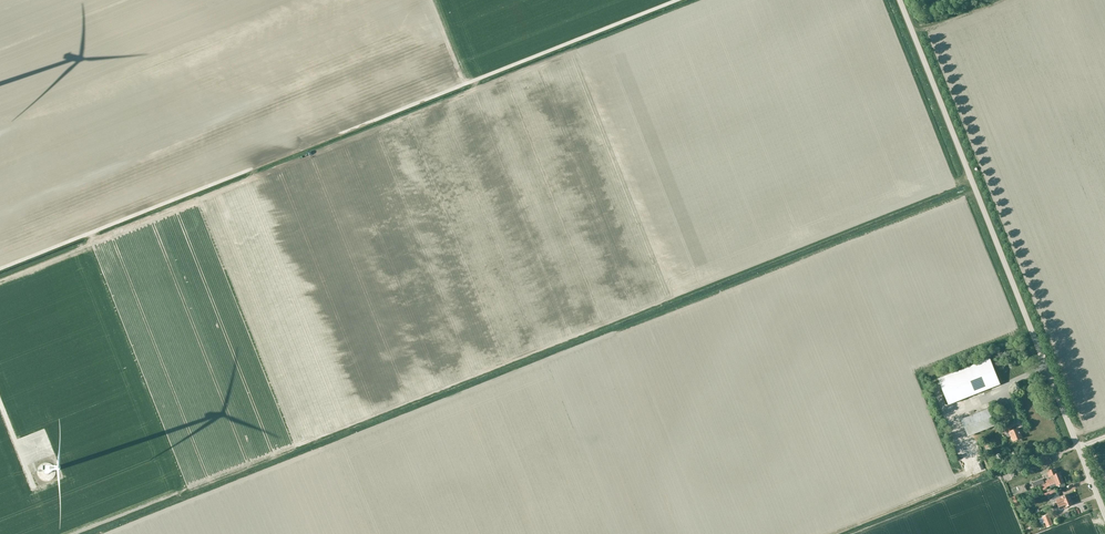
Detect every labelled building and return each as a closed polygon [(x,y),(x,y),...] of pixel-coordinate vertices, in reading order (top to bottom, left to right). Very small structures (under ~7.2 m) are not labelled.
[(988,359),(937,379),(948,405),(999,385),(988,359)] [(996,426),(989,408),(962,419),(969,437),(996,426)] [(1019,428),(1012,430),(1011,427),(1007,429),(1008,429),(1005,430),(1008,437),(1011,436),(1013,442),(1023,438),(1019,428)] [(957,439),(965,460),(971,458),(962,437),(957,439)] [(1049,454),(1042,456),(1045,464),(1052,462),(1049,454)] [(1050,483),(1063,478),(1060,472),(1058,473),(1056,468),(1048,471),(1050,477),(1053,475),(1054,478),(1046,481),(1047,484),(1050,483)] [(1066,485),(1063,478),(1050,483),(1047,484),(1042,486),(1043,489),(1054,485),(1055,487),(1057,485),(1058,486),(1061,485),(1062,486),(1063,487),(1065,486),(1066,485)] [(1045,484),(1043,479),(1032,483),(1034,487),(1037,486),(1038,486),(1045,484)] [(1054,503),(1055,506),(1071,499),(1069,494),(1061,497),(1061,498),(1056,500),(1057,502),(1054,503)] [(1013,497),(1017,508),(1024,505),(1022,501),(1019,502),(1017,495),(1013,497)] [(1071,499),(1055,506),(1056,508),(1059,507),(1060,510),(1074,505),(1071,499)] [(1053,525),(1049,514),(1043,517),(1047,527),(1053,525)]
